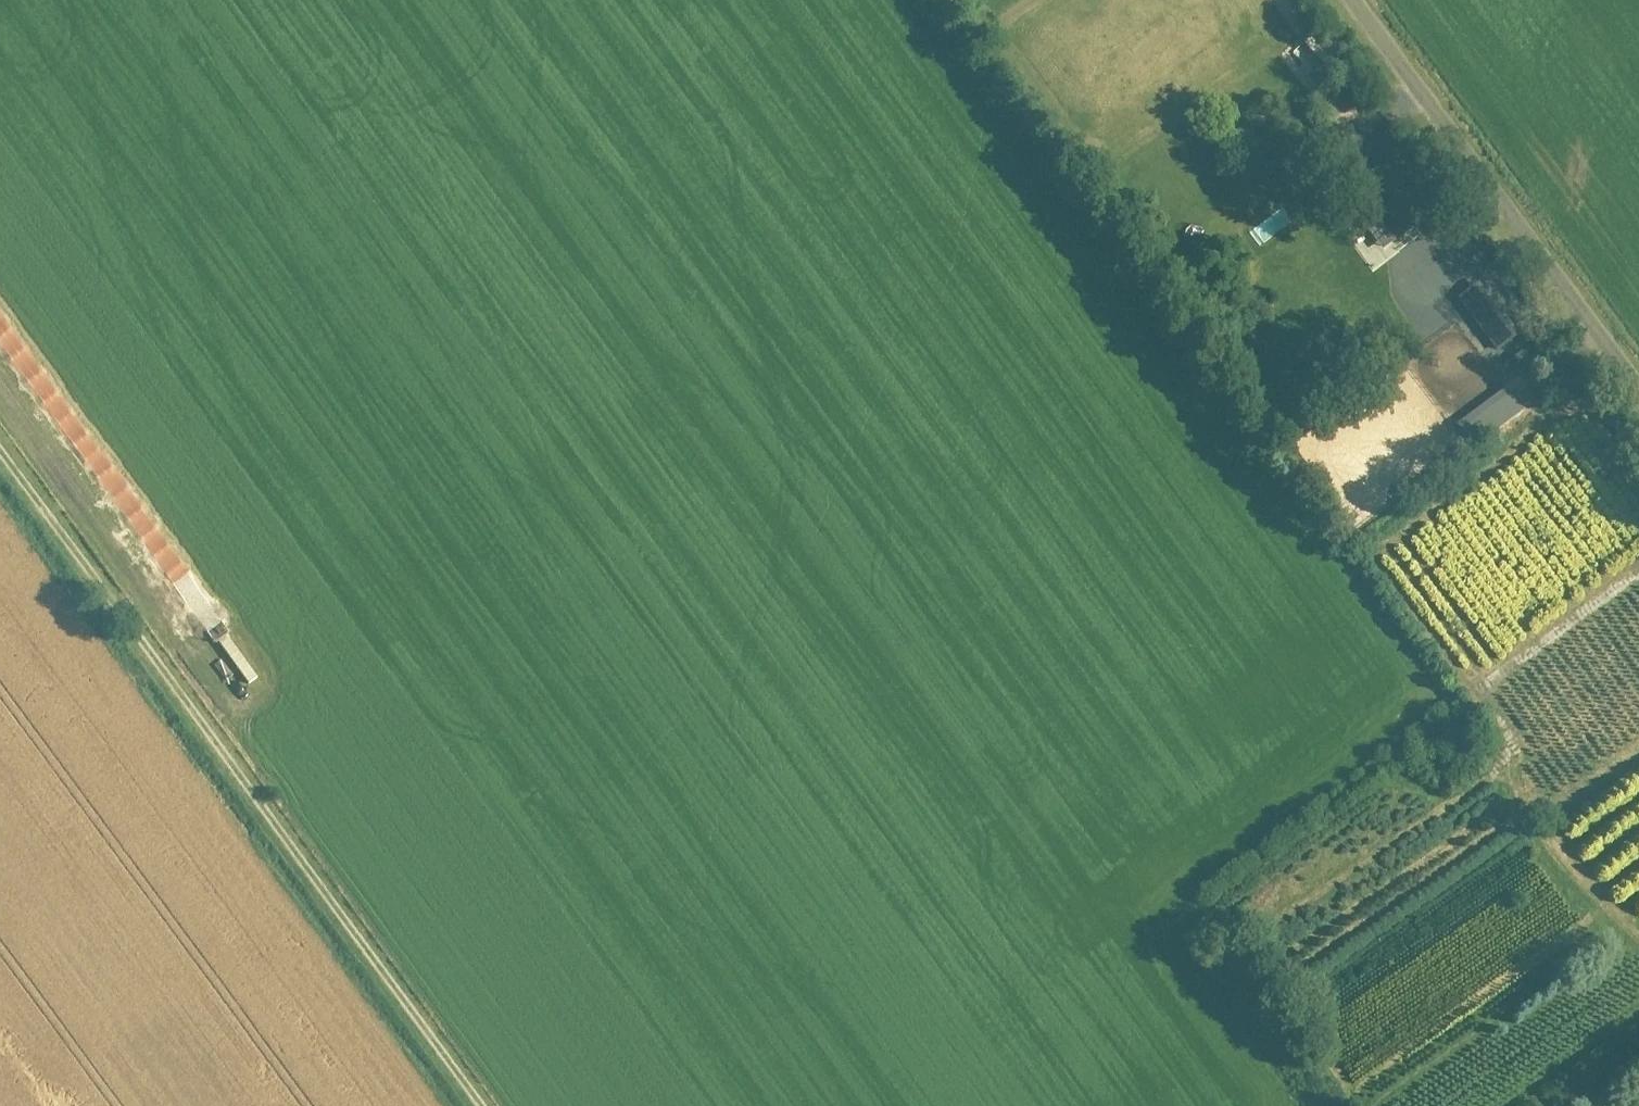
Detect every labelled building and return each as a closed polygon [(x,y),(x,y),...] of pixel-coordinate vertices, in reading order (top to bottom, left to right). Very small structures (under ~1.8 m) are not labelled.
[(1406,197),(1383,166),(1355,187),(1370,207),(1373,205),(1398,238),(1427,216),(1410,194),(1406,197)]
